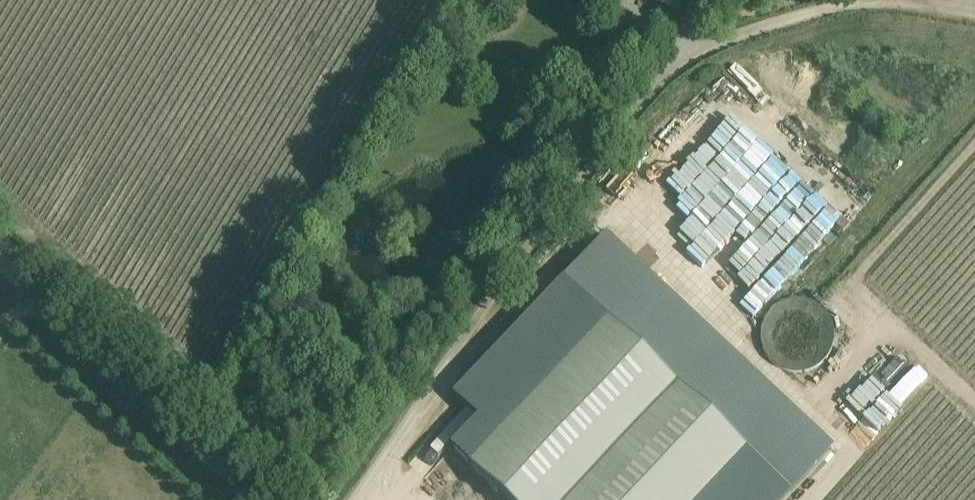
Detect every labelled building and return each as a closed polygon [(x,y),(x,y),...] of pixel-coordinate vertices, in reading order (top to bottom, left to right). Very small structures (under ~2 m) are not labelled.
[(506,499),(703,499),(749,452),(608,320),(470,467),(506,499)] [(903,348),(795,460),(826,490),(934,379),(903,348)]
